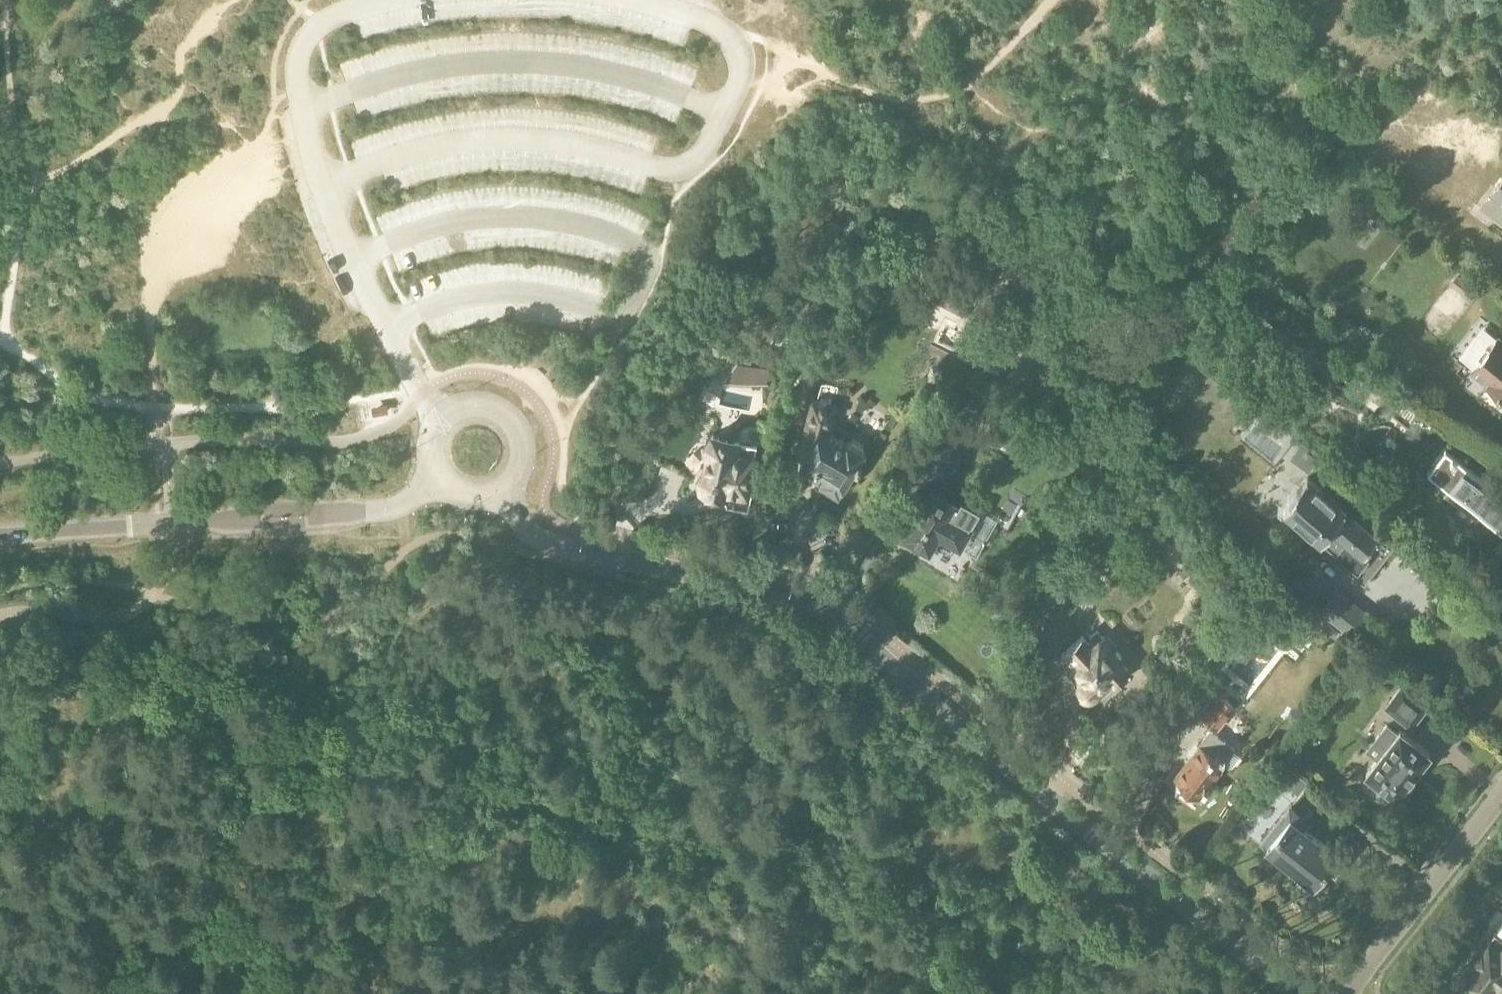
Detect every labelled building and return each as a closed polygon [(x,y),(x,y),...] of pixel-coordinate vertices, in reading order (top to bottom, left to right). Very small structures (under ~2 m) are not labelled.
[(1483,208),(1501,222),(1501,183),(1483,208)] [(1497,339),(1474,370),(1484,378),(1483,380),(1494,388),(1495,387),(1501,392),(1501,343),(1497,339)] [(770,369),(740,363),(738,376),(767,382),(770,369)] [(1049,390),(1048,391),(1040,400),(1048,407),(1056,396),(1049,390)] [(833,405),(830,404),(831,401),(821,398),(820,401),(818,401),(818,400),(813,399),(798,452),(805,454),(799,464),(822,480),(821,482),(839,494),(856,468),(858,469),(864,459),(862,458),(866,452),(862,450),(864,447),(853,440),(851,442),(847,440),(846,443),(829,432),(836,405),(833,404),(833,405)] [(1250,418),(1258,408),(1259,408),(1248,399),(1240,409),(1250,418)] [(956,432),(961,424),(944,413),(939,422),(956,432)] [(758,444),(713,434),(706,445),(708,458),(708,459),(696,457),(698,452),(671,439),(661,462),(688,474),(693,462),(707,465),(706,466),(698,476),(701,490),(747,500),(758,444)] [(1446,449),(1429,471),(1452,489),(1449,493),(1448,492),(1444,497),(1477,522),(1481,518),(1480,517),(1482,513),(1501,529),(1501,494),(1446,449)] [(1308,478),(1285,508),(1336,549),(1330,557),(1353,575),(1353,576),(1353,579),(1354,582),(1355,584),(1358,586),(1360,587),(1363,587),(1366,586),(1368,584),(1370,582),(1371,579),(1371,576),(1395,547),(1369,526),(1309,478),(1308,478)] [(931,488),(904,535),(930,550),(939,533),(960,545),(981,509),(959,497),(956,503),(931,488)] [(1061,621),(1076,592),(1055,581),(1039,609),(1061,621)] [(1353,635),(1369,615),(1337,590),(1321,610),(1353,635)] [(1307,602),(1293,621),(1315,637),(1329,618),(1307,602)] [(1121,687),(1116,682),(1130,671),(1118,659),(1122,656),(1098,632),(1091,638),(1097,645),(1094,647),(1083,635),(1062,653),(1084,678),(1083,680),(1082,683),(1082,687),(1082,689),(1083,691),(1084,693),(1087,695),(1090,695),(1092,695),(1095,695),(1098,692),(1106,701),(1121,687)] [(1217,727),(1235,705),(1209,685),(1192,707),(1217,727)] [(1383,708),(1412,730),(1430,707),(1402,685),(1383,708)] [(1374,740),(1375,741),(1366,752),(1376,759),(1364,774),(1397,800),(1409,785),(1413,781),(1412,781),(1418,773),(1419,773),(1422,769),(1422,768),(1433,753),(1400,727),(1397,731),(1387,723),(1374,740)] [(1211,741),(1210,742),(1204,737),(1189,756),(1192,758),(1177,778),(1199,795),(1223,763),(1220,761),(1226,753),(1226,747),(1218,740),(1211,741)] [(1291,820),(1268,849),(1267,851),(1314,887),(1326,871),(1335,878),(1345,864),(1336,858),(1337,856),(1325,847),(1328,843),(1310,830),(1307,833),(1291,820)] [(1457,979),(1459,980),(1457,986),(1466,992),(1470,989),(1476,993),(1486,993),(1501,974),(1501,921),(1488,939),(1483,945),(1481,944),(1470,958),(1472,959),(1466,967),(1464,966),(1457,975),(1459,976),(1457,979)]
